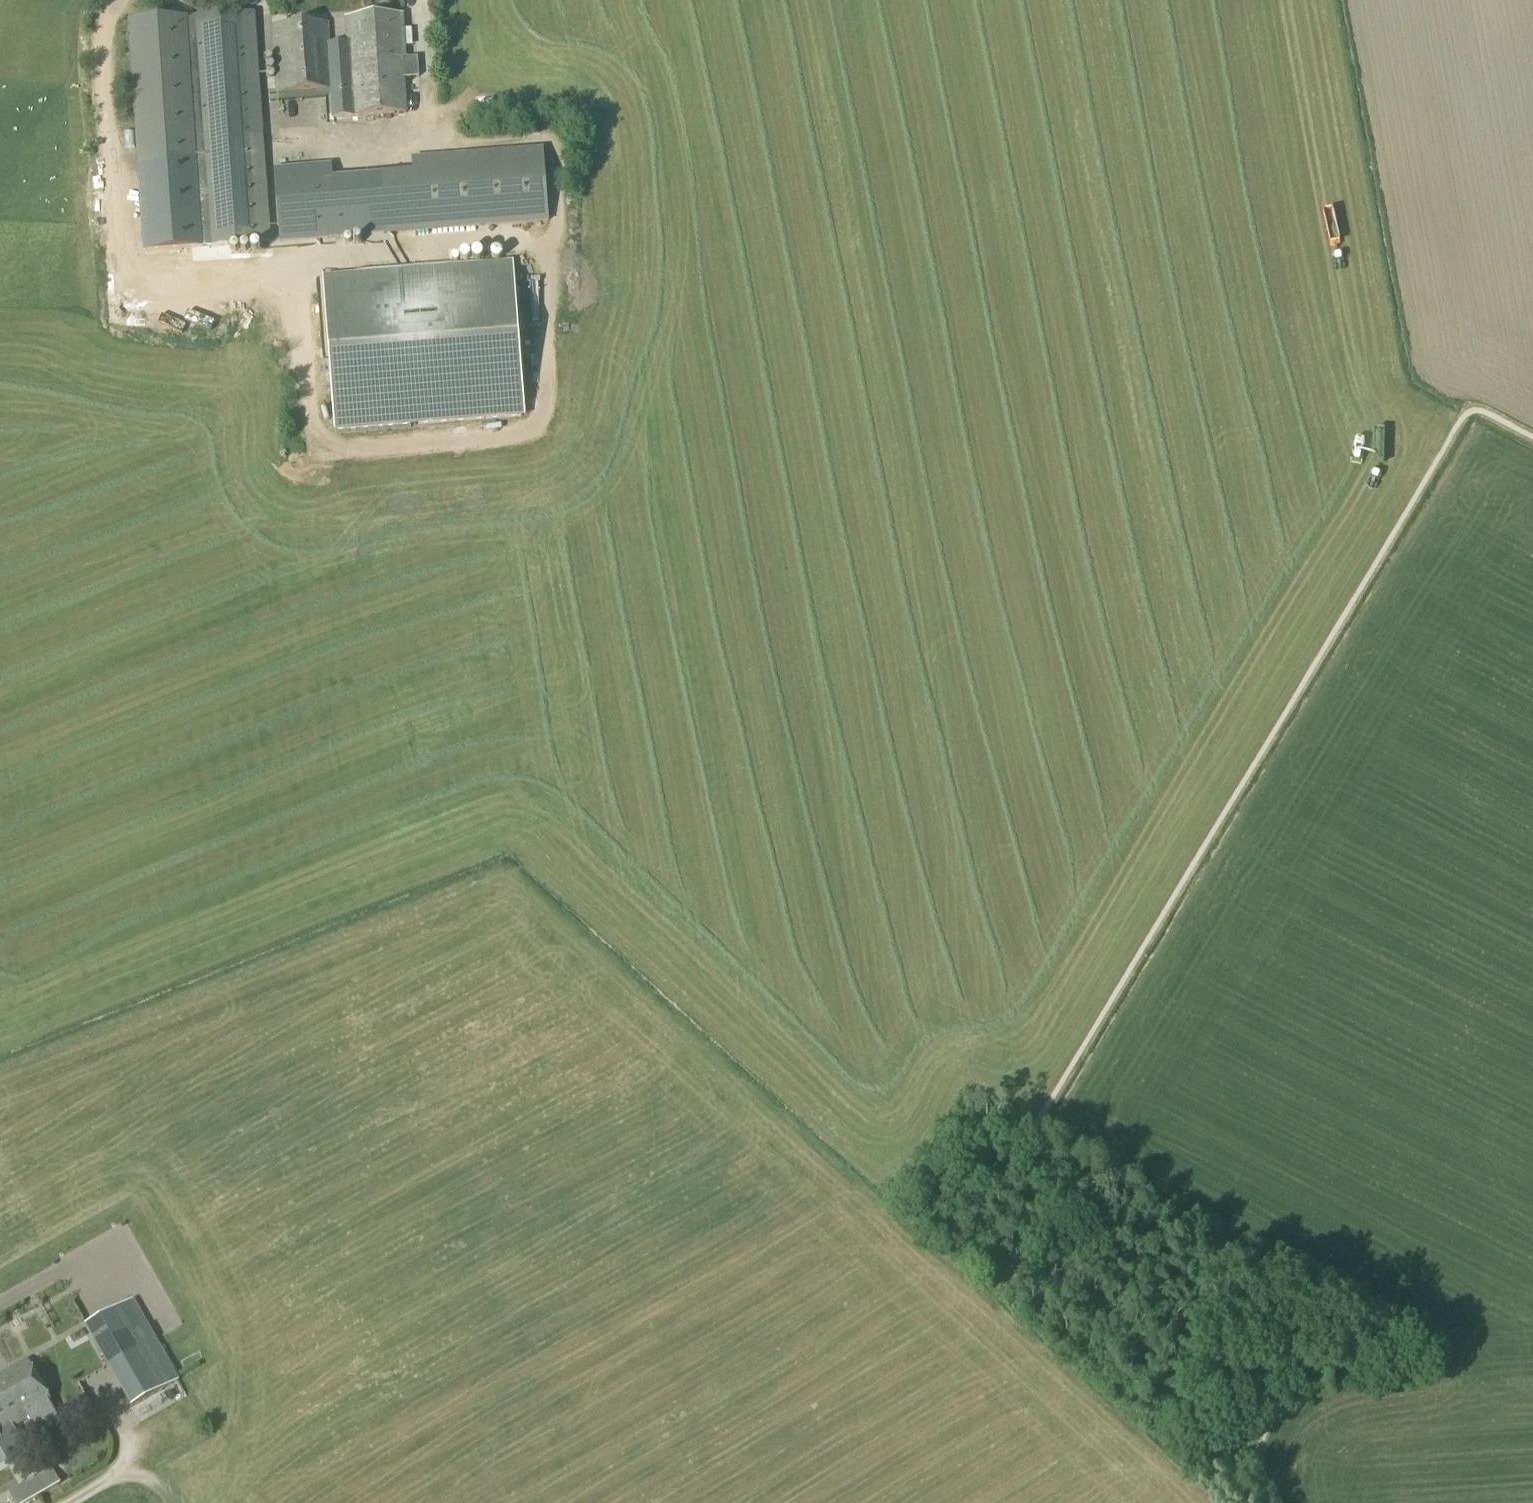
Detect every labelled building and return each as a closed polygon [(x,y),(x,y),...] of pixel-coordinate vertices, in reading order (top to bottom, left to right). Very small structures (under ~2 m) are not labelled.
[(201,164),(205,240),(269,235),(255,15),(192,19),(192,21),(186,21),(186,19),(126,23),(136,168),(201,164)] [(404,58),(402,16),(346,20),(348,42),(331,44),(329,23),(271,26),(276,95),(331,91),(333,120),(407,114),(405,79),(419,78),(418,57),(404,58)] [(548,221),(542,149),(412,160),(413,173),(332,180),(330,166),(274,171),(280,243),(386,235),(548,221)] [(522,418),(511,263),(323,278),(335,432),(522,418)] [(143,1315),(134,1299),(88,1325),(97,1341),(143,1315)] [(14,1428),(54,1406),(27,1359),(0,1375),(0,1436),(14,1428)] [(125,1394),(133,1407),(181,1381),(173,1367),(125,1394)] [(61,1485),(52,1468),(8,1493),(14,1502),(29,1502),(61,1485)]
